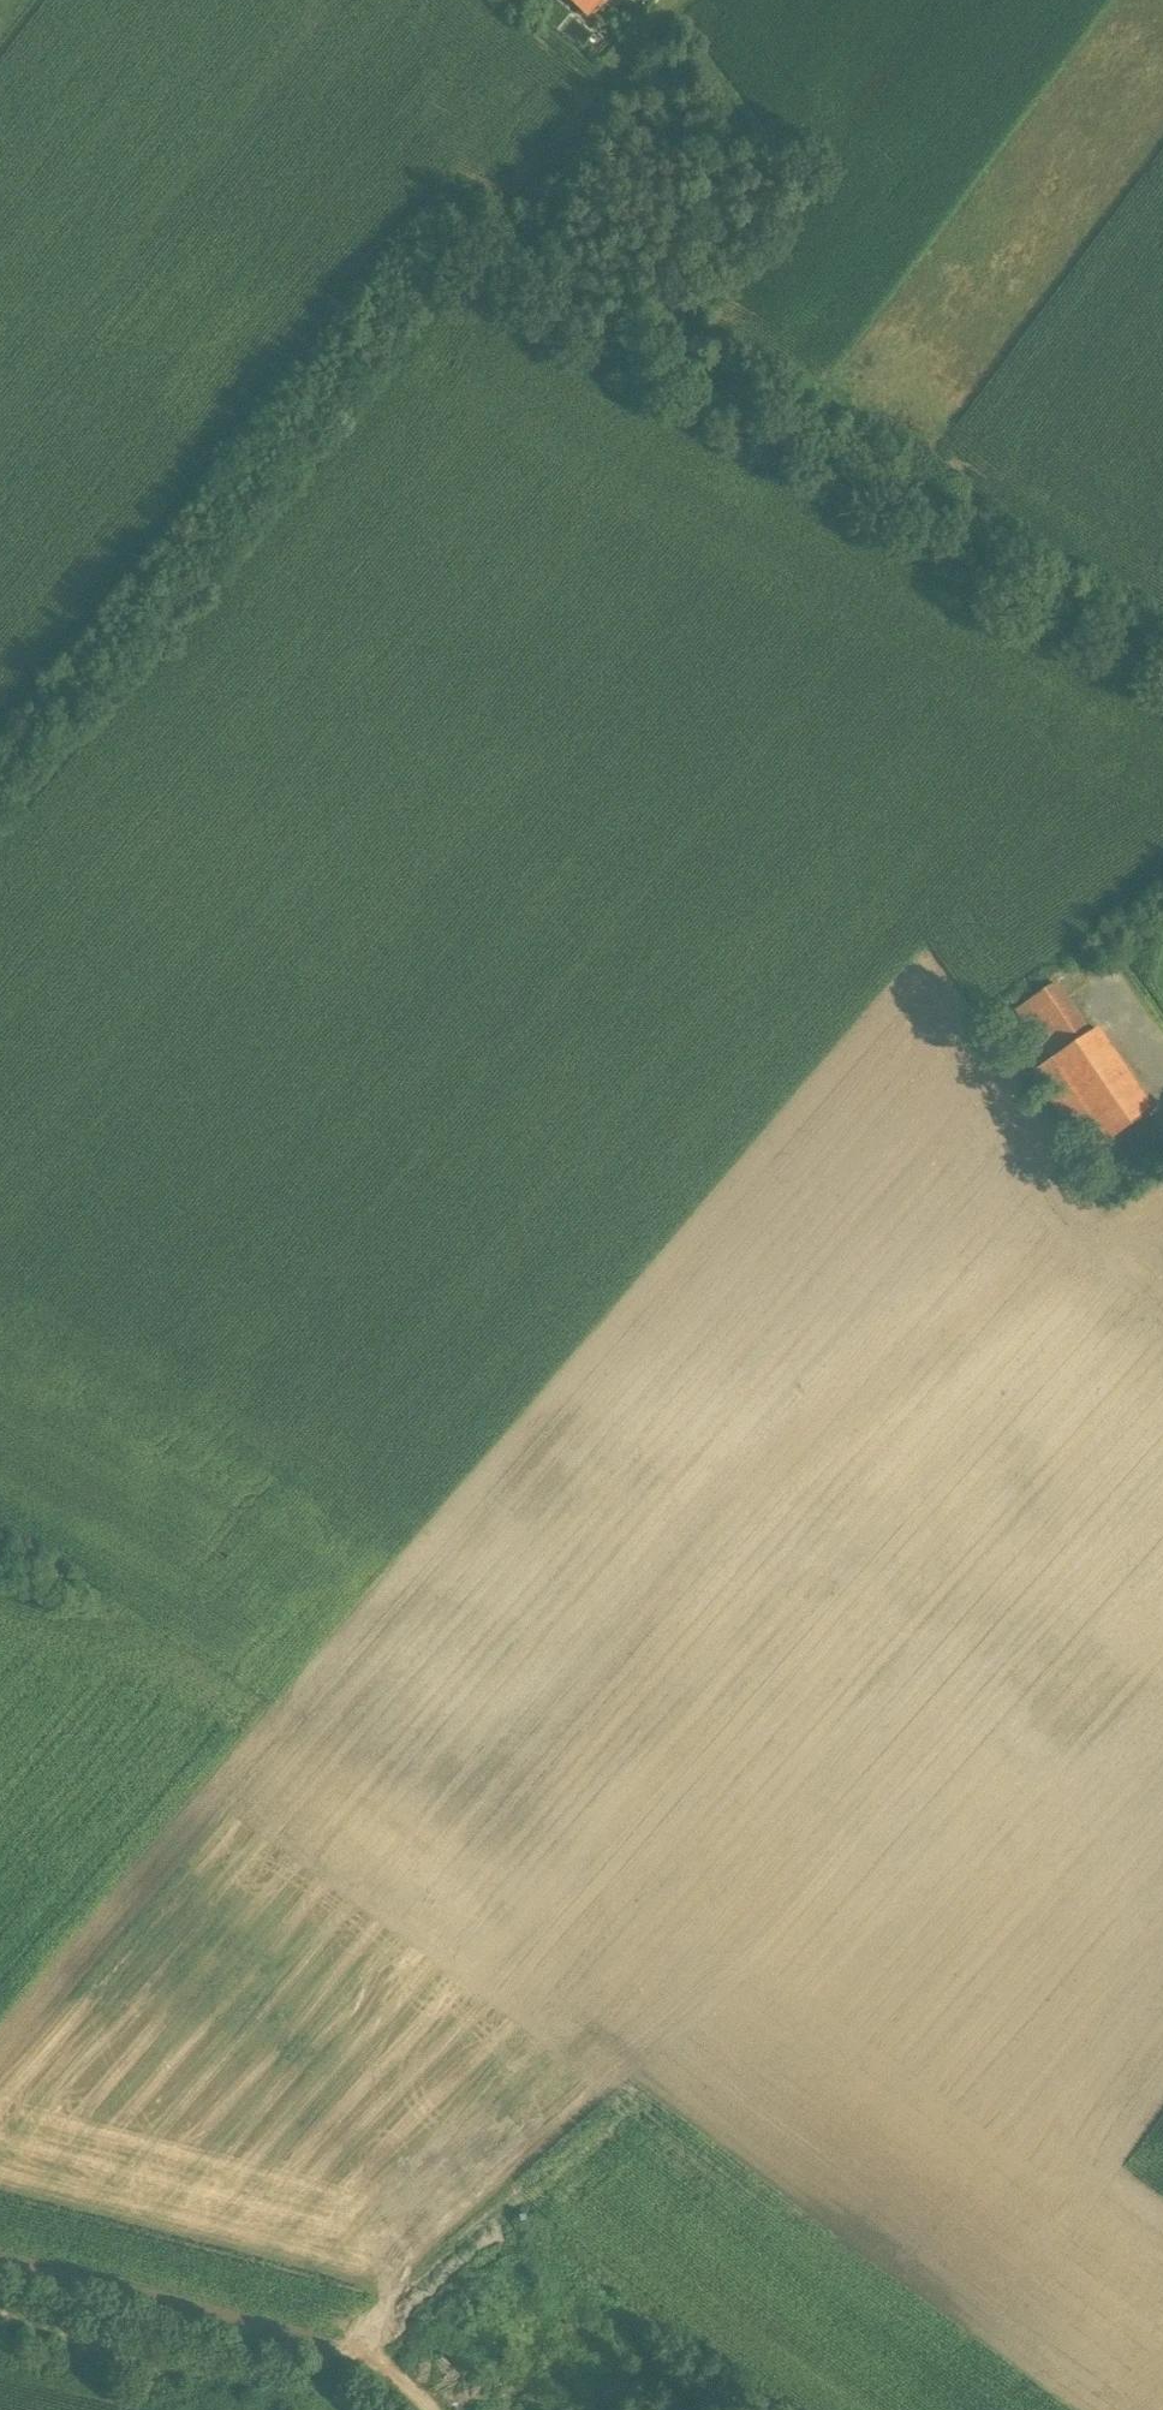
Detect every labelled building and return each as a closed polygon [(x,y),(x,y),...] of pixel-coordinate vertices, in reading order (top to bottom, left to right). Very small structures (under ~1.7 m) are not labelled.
[(587,15),(599,0),(569,0),(587,15)] [(1153,1111),(1097,1028),(1090,1033),(1056,984),(1020,1009),(1053,1058),(1032,1072),(1088,1154),(1153,1111)]
